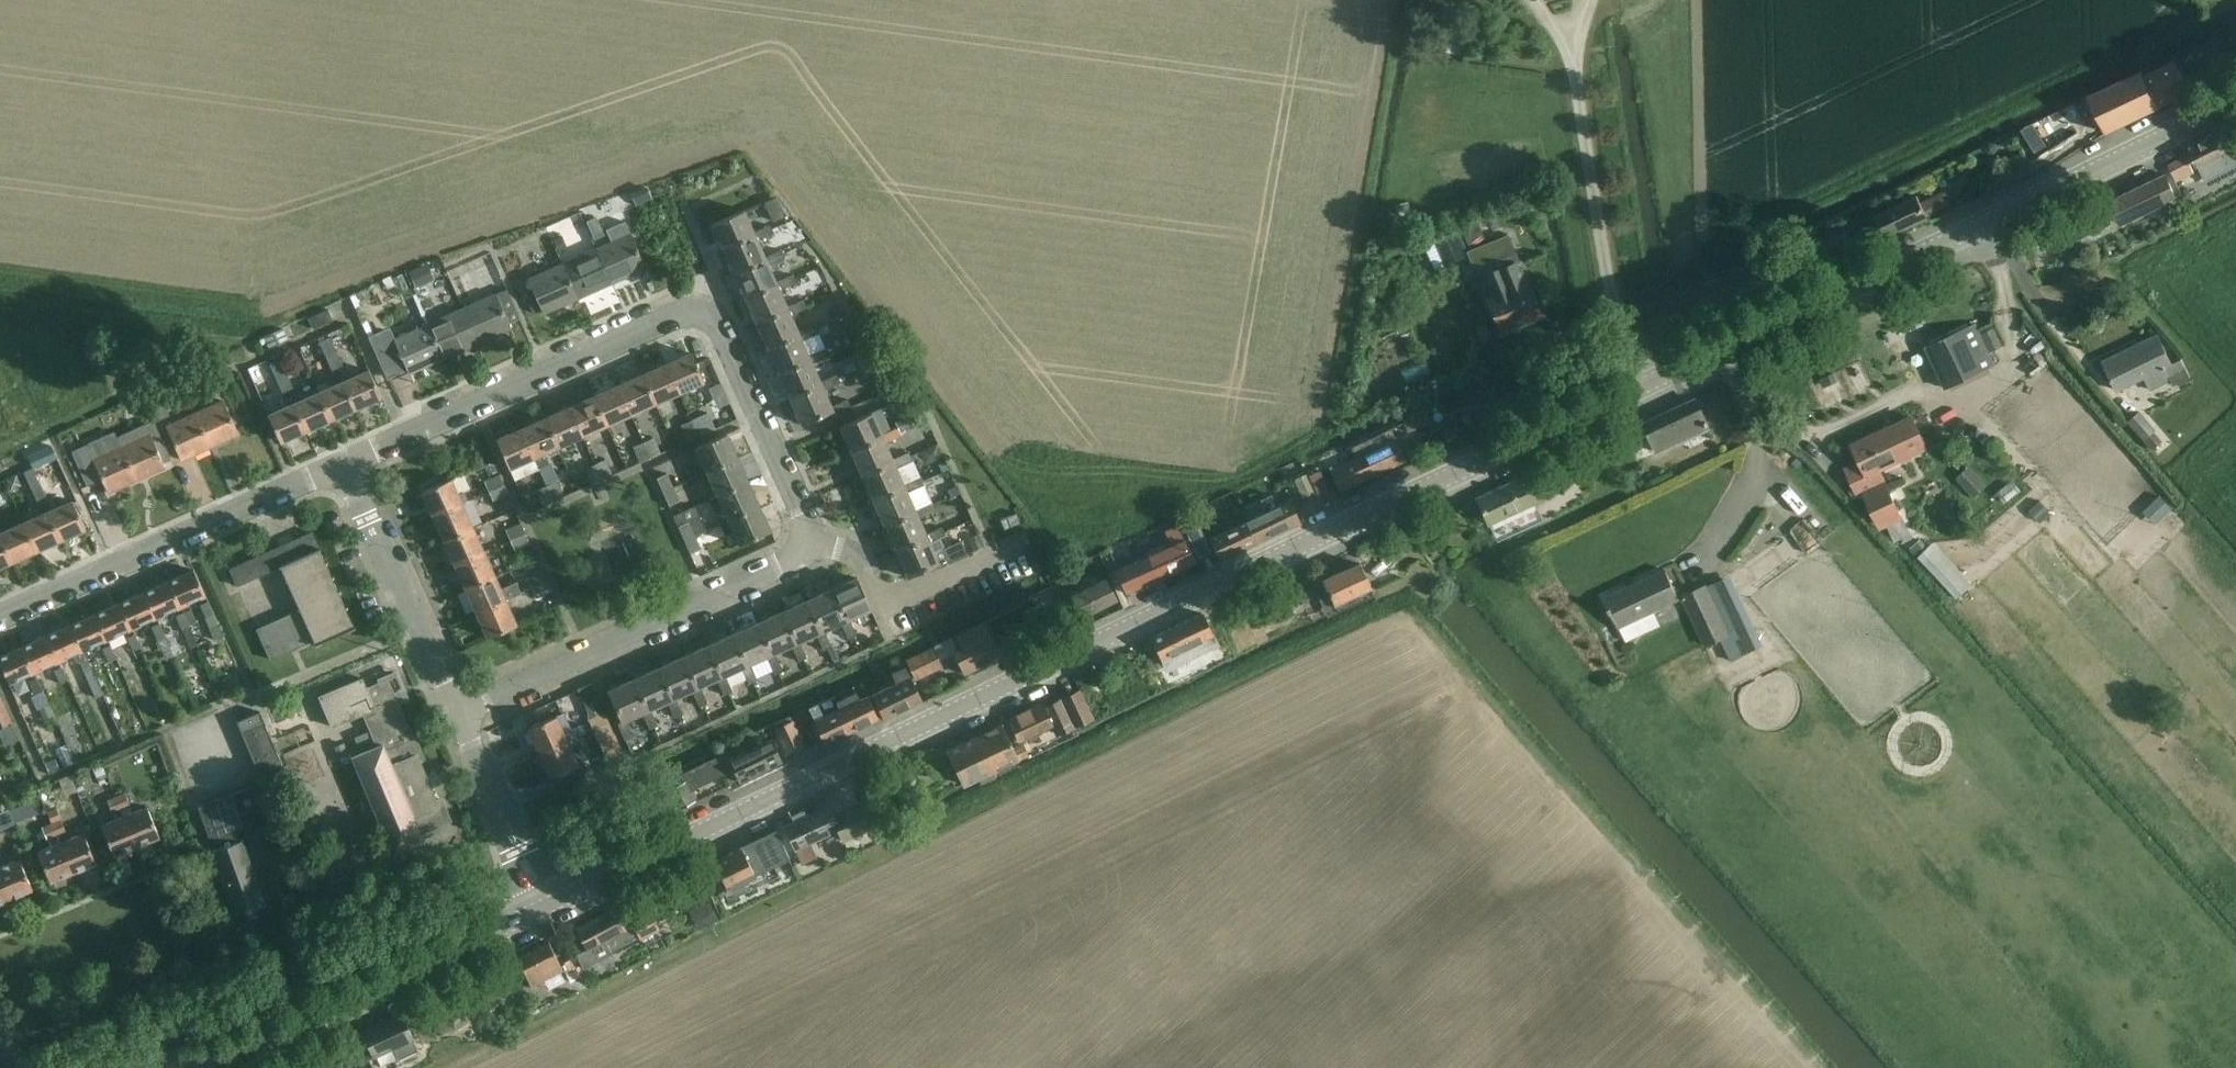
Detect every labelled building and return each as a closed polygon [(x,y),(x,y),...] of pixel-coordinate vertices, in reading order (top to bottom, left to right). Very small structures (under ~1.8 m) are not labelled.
[(2089,95),(2092,101),(2107,132),(2189,93),(2174,62),(2144,76),(2141,70),(2089,95)] [(2211,159),(2235,148),(2235,151),(2235,139),(2232,141),(2225,127),(2188,145),(2198,165),(2211,159)] [(2194,171),(2186,155),(2169,163),(2178,180),(2194,171)] [(2167,173),(2111,199),(2122,222),(2177,196),(2167,173)] [(1931,218),(1955,206),(1946,188),(1922,200),(1931,218)] [(1918,194),(1876,215),(1887,238),(1929,217),(1918,194)] [(712,224),(724,250),(756,235),(759,240),(773,234),(770,225),(754,232),(744,209),(712,224)] [(594,218),(586,221),(593,237),(593,239),(603,235),(595,217),(594,218)] [(2075,233),(2081,246),(2111,231),(2105,218),(2075,233)] [(1819,243),(1825,253),(1830,263),(1855,251),(1849,238),(1845,230),(1819,243)] [(563,233),(554,237),(559,249),(568,245),(563,233)] [(594,249),(610,284),(646,268),(630,233),(594,249)] [(724,250),(735,275),(767,261),(769,265),(785,258),(781,250),(766,256),(758,240),(759,240),(756,235),(724,250)] [(1508,288),(1522,322),(1540,315),(1526,281),(1523,282),(1515,263),(1518,262),(1507,235),(1496,239),(1500,252),(1495,255),(1508,288)] [(1856,235),(1849,238),(1855,251),(1862,247),(1856,235)] [(1468,250),(1500,331),(1522,322),(1508,288),(1495,255),(1500,252),(1496,239),(1468,250)] [(563,263),(577,299),(610,284),(594,249),(563,263)] [(735,275),(746,300),(778,286),(780,290),(796,283),(792,275),(777,281),(769,265),(767,261),(735,275)] [(543,314),(577,299),(563,263),(528,278),(534,293),(535,296),(541,308),(543,314)] [(421,265),(408,271),(416,288),(428,282),(421,265)] [(746,300),(757,324),(779,314),(789,310),(791,314),(806,308),(803,299),(787,306),(780,290),(778,286),(746,300)] [(461,308),(478,342),(511,327),(496,293),(461,308)] [(534,293),(524,297),(531,312),(541,308),(535,296),(534,293)] [(308,318),(313,329),(333,319),(328,308),(308,318)] [(428,323),(442,358),(478,342),(461,308),(428,323)] [(757,324),(768,349),(791,339),(800,335),(802,338),(818,331),(817,329),(814,324),(798,331),(791,314),(789,310),(779,314),(757,324)] [(1921,318),(1908,324),(1910,330),(1924,324),(1921,318)] [(373,334),(368,336),(387,378),(407,369),(408,373),(442,358),(428,323),(395,338),(390,327),(373,334)] [(1946,388),(1976,373),(1996,364),(1990,352),(1982,335),(1976,323),(1926,346),(1946,388)] [(826,325),(817,329),(818,331),(819,336),(829,332),(829,331),(826,324),(826,325)] [(1486,324),(1477,327),(1483,343),(1492,340),(1486,324)] [(264,337),(269,348),(288,340),(283,328),(264,337)] [(1995,329),(1982,335),(1990,352),(2003,346),(1995,329)] [(768,349),(779,374),(811,359),(813,364),(829,358),(826,351),(819,336),(818,331),(802,338),(800,335),(791,339),(768,349)] [(1889,331),(1882,335),(1886,343),(1893,339),(1889,331)] [(2173,364),(2158,333),(2103,360),(2118,390),(2145,377),(2151,389),(2171,379),(2173,384),(2190,376),(2182,360),(2173,364)] [(330,337),(319,341),(326,357),(333,372),(344,367),(336,351),(330,337)] [(691,351),(668,362),(680,392),(704,381),(691,351)] [(2039,352),(2024,363),(2032,375),(2047,365),(2039,352)] [(269,364),(276,379),(286,373),(280,359),(269,364)] [(779,374),(790,400),(822,385),(825,390),(825,389),(840,383),(836,374),(821,381),(813,364),(811,359),(779,374)] [(643,373),(641,374),(654,403),(680,392),(668,362),(643,373)] [(850,362),(842,366),(845,373),(853,369),(850,362)] [(369,369),(344,380),(356,408),(381,396),(369,369)] [(1834,372),(1819,379),(1823,387),(1838,380),(1834,372)] [(294,390),(286,373),(276,379),(283,394),(294,390)] [(620,383),(618,384),(631,414),(632,413),(654,403),(641,374),(620,383)] [(320,391),(318,391),(330,418),(331,419),(332,418),(333,418),(356,408),(344,380),(329,386),(320,391)] [(594,395),(598,405),(607,425),(631,414),(618,384),(594,395)] [(832,411),(834,415),(851,407),(847,399),(832,405),(825,390),(822,385),(790,400),(801,424),(832,411)] [(295,402),(293,403),(306,430),(307,429),(308,429),(331,419),(330,418),(318,391),(295,402)] [(571,405),(569,406),(583,435),(584,435),(606,425),(607,425),(598,405),(594,395),(571,405)] [(170,415),(162,398),(147,404),(156,421),(170,415)] [(1707,427),(1694,398),(1641,423),(1654,452),(1707,427)] [(194,412),(210,447),(239,434),(224,400),(194,412)] [(269,414),(268,414),(280,442),(281,441),(306,430),(293,403),(269,414)] [(1493,404),(1474,408),(1478,423),(1496,418),(1493,404)] [(547,416),(545,417),(558,446),(561,445),(583,435),(569,406),(547,416)] [(1406,432),(1431,421),(1425,408),(1400,419),(1406,432)] [(181,459),(210,447),(194,412),(166,425),(181,459)] [(840,427),(851,452),(883,438),(886,443),(902,436),(899,431),(897,426),(882,433),(872,412),(840,427)] [(2146,438),(2153,431),(2154,432),(2156,429),(2140,412),(2130,421),(2146,438)] [(694,419),(701,435),(714,428),(707,413),(694,419)] [(1467,414),(1456,418),(1461,431),(1472,426),(1467,414)] [(909,415),(895,422),(897,426),(899,431),(913,424),(909,415)] [(1861,460),(1845,468),(1857,494),(1862,492),(1880,529),(1887,525),(1902,517),(1904,516),(1887,480),(1882,469),(1927,448),(1912,415),(1852,443),(1861,460)] [(523,427),(521,428),(535,457),(538,467),(538,468),(549,463),(544,453),(558,446),(545,417),(523,427)] [(681,425),(689,440),(701,435),(694,419),(681,425)] [(1977,426),(1969,434),(1973,438),(1981,439),(1986,435),(1977,426)] [(521,428),(496,439),(510,468),(524,462),(535,457),(521,428)] [(1301,461),(1307,475),(1318,498),(1329,493),(1321,475),(1330,471),(1339,491),(1405,461),(1391,429),(1352,447),(1350,448),(1355,459),(1347,462),(1340,445),(1312,458),(1312,456),(1301,461)] [(2153,431),(2144,441),(2152,450),(2162,441),(2154,432),(2153,431)] [(167,466),(152,432),(123,445),(137,479),(167,466)] [(696,447),(707,472),(738,456),(727,433),(696,447)] [(643,441),(650,457),(660,453),(653,437),(643,441)] [(851,452),(862,477),(895,462),(897,468),(912,461),(908,452),(893,459),(886,443),(883,438),(851,452)] [(86,444),(72,451),(87,485),(102,478),(108,492),(137,479),(123,445),(121,446),(104,453),(98,439),(86,444)] [(633,446),(640,462),(650,457),(643,441),(633,446)] [(51,443),(28,454),(29,457),(32,464),(34,467),(53,459),(58,456),(53,446),(51,443)] [(937,443),(918,452),(924,465),(943,456),(937,443)] [(707,487),(713,484),(718,495),(748,480),(738,456),(707,472),(702,474),(707,487)] [(595,463),(603,479),(613,475),(606,458),(595,463)] [(862,477),(873,501),(906,487),(907,492),(923,485),(912,461),(897,468),(895,462),(862,477)] [(585,467),(592,484),(603,479),(595,463),(585,467)] [(23,472),(30,487),(39,481),(32,467),(23,472)] [(657,477),(662,491),(672,485),(667,473),(657,477)] [(484,481),(488,491),(505,484),(500,474),(484,481)] [(1524,474),(1473,497),(1486,526),(1489,524),(1496,539),(1497,541),(1543,520),(1542,518),(1542,517),(1536,506),(1535,503),(1537,502),(1524,474)] [(422,491),(433,514),(462,501),(451,478),(422,491)] [(546,485),(554,501),(565,496),(557,480),(546,485)] [(748,480),(718,495),(709,498),(721,524),(759,505),(748,480)] [(47,498),(39,481),(30,487),(38,502),(47,498)] [(498,499),(509,494),(505,484),(488,491),(493,501),(498,499)] [(536,490),(544,506),(554,501),(546,485),(536,490)] [(662,491),(669,506),(680,501),(672,485),(662,491)] [(873,501),(885,526),(917,512),(919,517),(934,510),(930,501),(915,508),(908,492),(923,485),(907,492),(906,487),(873,501)] [(509,494),(498,499),(505,513),(515,508),(509,494)] [(1258,514),(1246,520),(1257,543),(1299,523),(1289,500),(1275,506),(1269,495),(1253,502),(1258,514)] [(2159,495),(2147,506),(2159,519),(2171,508),(2159,495)] [(71,500),(47,511),(60,540),(61,540),(64,539),(84,529),(71,500)] [(433,514),(444,540),(473,527),(462,501),(433,514)] [(759,505),(721,524),(725,535),(734,532),(739,544),(770,530),(759,505)] [(684,538),(684,540),(695,536),(706,531),(695,506),(674,515),(673,516),(678,525),(684,538)] [(25,520),(23,521),(36,551),(38,550),(60,540),(47,511),(25,520)] [(884,526),(895,551),(928,537),(930,542),(945,535),(941,526),(926,533),(919,517),(917,512),(885,526),(884,526)] [(1000,519),(1003,527),(1004,529),(1020,522),(1016,512),(1000,519)] [(1989,514),(1980,522),(1984,526),(1992,518),(1989,514)] [(1902,517),(1887,525),(1894,542),(1903,538),(1905,542),(1913,538),(1902,517)] [(1209,537),(1219,560),(1257,543),(1246,520),(1209,537)] [(12,562),(13,561),(36,551),(23,521),(0,532),(0,536),(12,562)] [(505,529),(510,540),(526,533),(521,522),(505,529)] [(1116,569),(1126,593),(1195,563),(1185,540),(1188,538),(1182,524),(1163,533),(1169,546),(1116,569)] [(1211,552),(1199,525),(1185,531),(1197,558),(1211,552)] [(444,540),(456,566),(484,551),(473,527),(444,540)] [(257,628),(270,659),(313,639),(315,643),(355,625),(313,532),(274,549),(300,609),(257,628)] [(514,550),(530,543),(526,533),(510,540),(514,550)] [(977,535),(968,539),(973,550),(983,546),(977,535)] [(12,562),(0,536),(0,567),(12,562)] [(684,540),(690,553),(701,549),(695,536),(684,540)] [(895,551),(907,577),(937,564),(938,568),(967,555),(961,541),(935,552),(930,542),(928,537),(895,551)] [(256,542),(206,563),(228,613),(277,591),(256,542)] [(1941,581),(1957,599),(1973,583),(1934,542),(1918,557),(1941,581)] [(456,566),(466,589),(495,576),(484,551),(456,566)] [(1369,585),(1364,574),(1359,563),(1322,580),(1332,602),(1369,585)] [(1620,627),(1680,599),(1666,568),(1606,596),(1620,627)] [(170,580),(182,607),(206,596),(194,569),(170,580)] [(526,578),(530,588),(547,581),(543,571),(526,578)] [(466,589),(478,614),(506,601),(495,576),(466,589)] [(846,620),(841,622),(848,638),(856,634),(849,618),(869,609),(855,577),(831,588),(846,620)] [(1746,624),(1724,578),(1708,586),(1707,585),(1683,596),(1706,645),(1721,638),(1732,662),(1758,648),(1746,624)] [(1107,579),(1070,597),(1080,617),(1117,599),(1107,579)] [(144,592),(157,618),(182,607),(170,580),(144,592)] [(535,598),(552,591),(547,581),(530,588),(535,598)] [(820,631),(816,634),(823,650),(827,648),(832,646),(824,630),(841,622),(846,620),(831,588),(805,600),(820,631)] [(122,601),(134,628),(157,618),(144,592),(122,601)] [(796,642),(790,645),(792,645),(799,660),(807,657),(800,641),(816,634),(820,631),(805,600),(781,611),(796,642)] [(98,612),(110,639),(134,628),(122,601),(98,612)] [(206,618),(214,614),(208,601),(200,605),(206,618)] [(478,614),(488,637),(517,624),(506,601),(478,614)] [(1025,611),(1032,626),(1037,636),(1053,628),(1042,603),(1025,611)] [(190,609),(184,612),(184,613),(189,625),(196,622),(190,609)] [(770,655),(766,656),(773,672),(782,668),(775,652),(790,645),(796,642),(781,611),(755,622),(770,655)] [(71,624),(84,651),(110,639),(98,612),(71,624)] [(176,616),(190,649),(198,645),(189,625),(184,613),(176,616)] [(1152,637),(1153,639),(1162,658),(1212,634),(1201,613),(1152,637)] [(745,666),(742,667),(749,683),(757,680),(750,664),(766,656),(770,655),(755,622),(731,634),(745,666)] [(958,634),(965,648),(955,653),(965,674),(1000,657),(984,622),(958,634)] [(174,657),(172,652),(159,623),(151,627),(152,629),(166,660),(174,657)] [(48,635),(60,662),(73,656),(76,662),(79,661),(95,697),(103,693),(84,651),(71,624),(48,635)] [(1243,643),(1237,631),(1227,636),(1233,648),(1243,643)] [(136,633),(127,637),(133,650),(142,647),(136,633)] [(722,677),(717,679),(724,694),(733,690),(725,675),(742,667),(745,666),(731,634),(708,644),(722,677)] [(24,646),(35,673),(47,668),(50,674),(54,672),(53,670),(62,666),(59,662),(60,662),(48,635),(24,646)] [(696,688),(692,690),(699,706),(708,702),(700,686),(717,679),(722,677),(708,644),(684,655),(696,688)] [(102,649),(108,663),(117,659),(111,645),(102,649)] [(832,646),(827,648),(832,660),(839,657),(834,645),(832,646)] [(10,684),(23,678),(26,684),(29,683),(28,681),(37,677),(35,673),(24,646),(0,656),(0,662),(10,684)] [(940,667),(931,649),(906,661),(914,679),(940,667)] [(672,699),(667,701),(674,717),(675,718),(671,720),(676,730),(683,727),(678,716),(683,713),(676,697),(692,690),(696,688),(684,655),(657,667),(672,699)] [(274,720),(274,724),(275,728),(320,834),(321,836),(324,838),(327,840),(331,841),(335,841),(340,840),(362,824),(358,814),(384,803),(386,807),(409,790),(420,781),(425,777),(427,773),(428,770),(428,766),(427,762),(397,676),(392,669),(387,667),(382,663),(374,663),(368,663),(288,699),(284,701),(279,704),(277,709),(275,714),(274,720)] [(888,686),(871,694),(875,704),(879,712),(882,710),(884,715),(886,719),(921,702),(921,701),(909,676),(904,665),(891,672),(883,675),(888,686)] [(53,670),(54,672),(59,683),(67,680),(62,666),(53,670)] [(647,710),(643,713),(650,728),(658,724),(651,709),(667,701),(672,699),(657,667),(635,677),(647,710)] [(33,712),(35,711),(49,705),(37,677),(28,681),(29,683),(35,695),(27,698),(33,712)] [(623,720),(622,720),(617,723),(625,740),(633,736),(626,720),(642,712),(643,713),(647,710),(635,677),(609,689),(623,720)] [(588,719),(592,728),(609,721),(605,712),(594,688),(583,693),(593,717),(588,719)] [(1079,689),(1062,696),(1075,726),(1092,718),(1079,689)] [(833,696),(808,707),(814,721),(826,743),(877,718),(875,714),(879,712),(875,704),(871,694),(860,699),(856,692),(836,701),(833,696)] [(205,696),(196,700),(199,706),(207,702),(205,696)] [(1042,703),(1007,719),(1018,741),(1053,725),(1057,734),(1061,732),(1075,726),(1062,696),(1043,705),(1042,703)] [(9,724),(0,704),(0,728),(9,724)] [(797,713),(801,722),(811,718),(807,709),(797,713)] [(285,770),(264,720),(260,711),(237,721),(241,729),(262,780),(285,770)] [(528,727),(539,752),(567,740),(556,714),(528,727)] [(804,745),(792,720),(790,715),(774,724),(776,728),(787,752),(804,745)] [(610,766),(592,774),(590,775),(593,782),(630,766),(614,731),(609,721),(592,728),(597,739),(598,739),(610,766)] [(948,753),(929,762),(935,774),(954,765),(959,775),(950,779),(954,789),(963,784),(990,771),(1018,758),(1013,746),(1001,723),(946,750),(948,753)] [(772,739),(728,759),(739,782),(783,761),(772,739)] [(578,764),(567,740),(539,752),(550,777),(578,764)] [(1020,742),(1013,746),(1018,758),(1026,754),(1025,753),(1024,750),(1020,742)] [(78,766),(68,745),(49,755),(59,776),(78,766)] [(694,788),(724,774),(717,757),(686,771),(694,788)] [(96,763),(91,765),(97,779),(106,775),(100,761),(96,763)] [(36,788),(31,777),(18,783),(23,793),(36,788)] [(668,789),(678,808),(694,800),(685,781),(668,789)] [(722,781),(708,787),(711,793),(725,787),(722,781)] [(211,850),(234,914),(266,903),(243,839),(253,835),(246,815),(260,810),(251,786),(198,805),(214,849),(211,850)] [(115,796),(107,800),(107,801),(112,813),(121,810),(123,815),(136,846),(138,845),(160,836),(148,805),(133,811),(124,792),(115,796)] [(792,819),(782,824),(793,848),(794,847),(808,841),(835,828),(841,842),(871,827),(859,801),(833,813),(827,802),(805,813),(792,819)] [(8,808),(13,822),(24,817),(19,803),(8,808)] [(55,807),(46,811),(51,822),(60,818),(55,807)] [(123,815),(102,824),(114,855),(136,846),(123,815)] [(52,822),(74,871),(96,862),(83,832),(69,838),(61,818),(52,822)] [(50,882),(74,871),(52,822),(43,826),(48,840),(51,845),(37,851),(50,882)] [(741,846),(712,860),(726,888),(728,892),(748,882),(746,878),(755,874),(773,865),(789,857),(775,829),(759,837),(741,846)] [(0,866),(0,875),(9,898),(33,889),(20,858),(6,864),(0,866)] [(9,898),(0,875),(0,902),(9,898)] [(706,894),(697,875),(672,886),(681,905),(706,894)] [(705,903),(693,908),(703,928),(715,923),(714,921),(707,907),(706,903),(705,903)] [(577,926),(585,943),(588,948),(607,939),(613,951),(641,937),(642,938),(659,929),(648,909),(631,918),(633,923),(625,927),(615,907),(577,926)] [(532,985),(563,970),(575,994),(590,986),(575,955),(563,961),(564,963),(561,965),(549,941),(518,956),(532,985)] [(448,991),(455,1006),(456,1007),(468,1002),(460,986),(448,991)] [(401,1012),(362,1030),(374,1054),(374,1056),(392,1048),(397,1059),(418,1049),(413,1038),(402,1013),(401,1012)]
